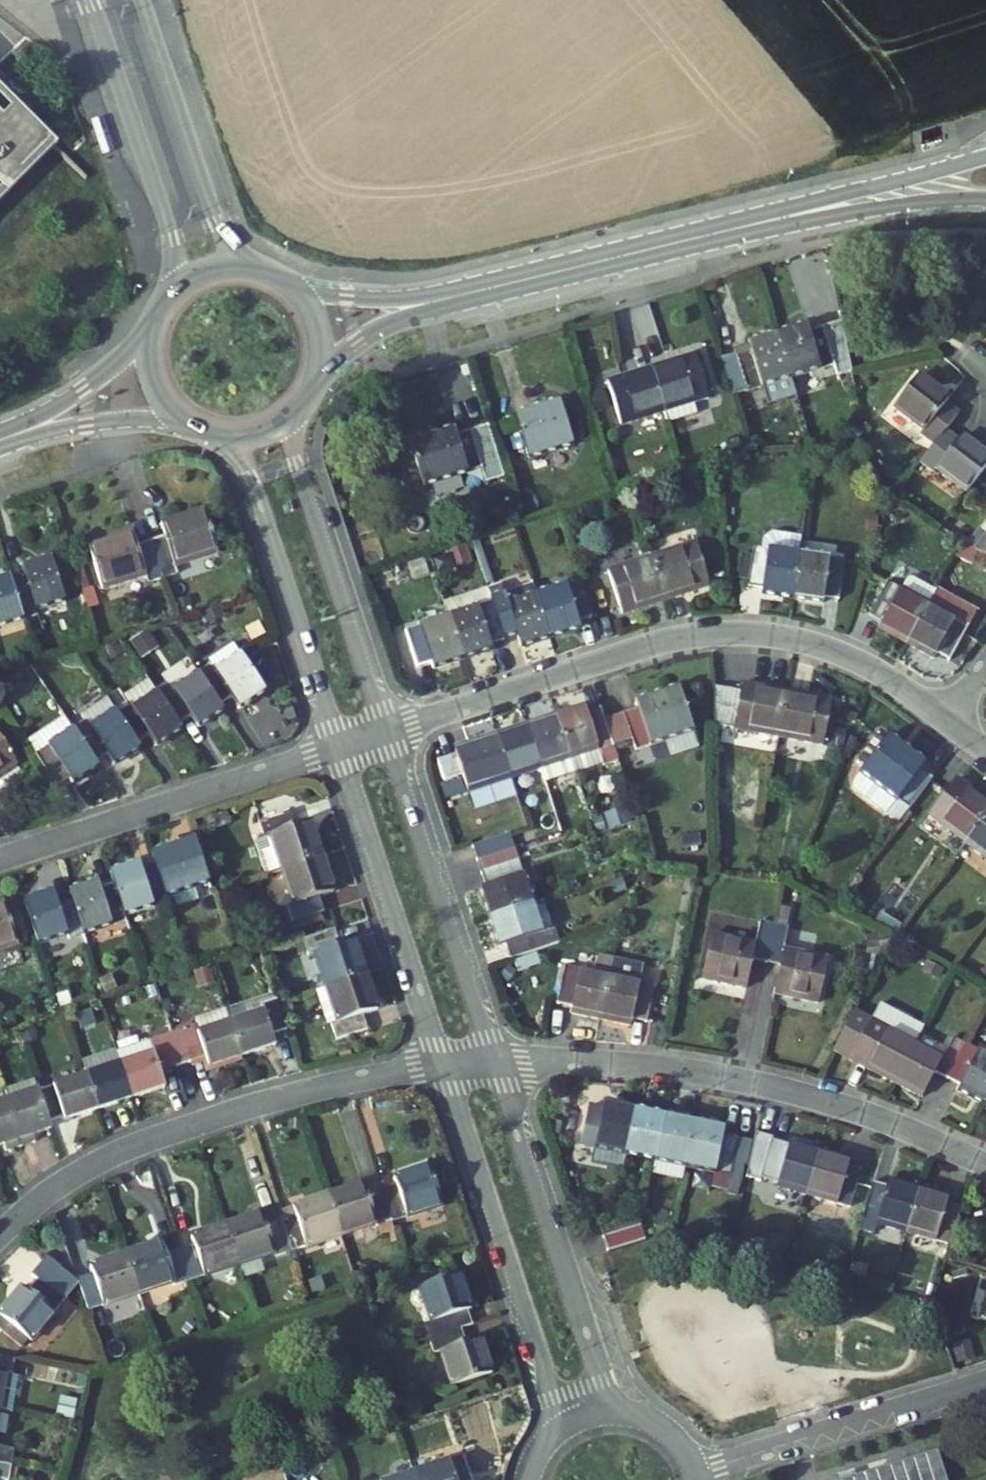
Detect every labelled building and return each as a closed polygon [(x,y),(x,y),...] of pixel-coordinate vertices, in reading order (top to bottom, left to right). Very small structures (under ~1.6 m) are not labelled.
[(60,158),(0,98),(0,218),(60,158)] [(776,335),(789,378),(833,364),(836,376),(852,371),(841,320),(808,332),(806,325),(776,335)] [(793,390),(789,378),(776,335),(748,344),(749,349),(721,358),(733,397),(762,388),(765,399),(793,390)] [(650,368),(664,412),(707,397),(693,354),(650,368)] [(664,412),(650,368),(607,382),(621,426),(664,412)] [(959,413),(946,404),(949,400),(919,377),(895,408),(926,431),(922,436),(934,446),(945,432),(959,413)] [(572,445),(558,402),(516,416),(530,459),(572,445)] [(505,478),(488,424),(456,435),(454,429),(409,444),(423,485),(451,476),(458,495),(487,485),(486,484),(505,478)] [(945,432),(934,446),(920,465),(932,475),(936,470),(967,494),(985,469),(985,459),(961,438),(957,442),(945,432)] [(735,450),(732,439),(714,445),(717,456),(735,450)] [(733,479),(745,468),(736,459),(725,470),(733,479)] [(936,470),(932,475),(927,482),(958,505),(967,494),(936,470)] [(711,479),(701,485),(708,499),(718,494),(711,479)] [(627,502),(612,502),(612,512),(627,513),(627,502)] [(177,573),(174,566),(218,552),(204,509),(161,523),(165,536),(150,541),(162,578),(177,573)] [(763,594),(794,598),(800,554),(802,536),(765,531),(763,549),(754,548),(749,586),(764,588),(763,594)] [(136,545),(132,532),(89,546),(102,589),(146,575),(148,582),(162,578),(150,541),(136,545)] [(975,552),(985,559),(985,537),(975,552)] [(709,586),(695,544),(652,558),(666,601),(709,586)] [(844,561),(800,554),(794,598),(823,602),(824,596),(839,598),(844,561)] [(64,600),(51,558),(22,567),(25,577),(11,582),(23,619),(37,614),(35,609),(64,600)] [(622,615),(666,601),(652,558),(609,572),(622,615)] [(23,619),(11,582),(9,576),(0,579),(0,626),(23,619)] [(901,591),(887,584),(869,618),(882,625),(879,631),(906,645),(927,605),(934,592),(910,580),(906,581),(901,591)] [(581,582),(537,596),(551,639),(580,630),(578,625),(594,619),(581,582)] [(551,639),(537,596),(509,605),(504,590),(489,594),(492,602),(504,640),(518,635),(523,649),(551,639)] [(974,613),(934,592),(927,605),(906,645),(933,659),(936,654),(949,661),(974,613)] [(492,650),(490,645),(504,640),(492,602),(449,616),(463,659),(492,650)] [(435,668),(463,659),(449,616),(406,630),(419,668),(434,663),(435,668)] [(219,704),(232,696),(239,707),(264,690),(233,644),(208,661),(210,664),(198,673),(219,704)] [(222,709),(219,704),(198,673),(172,690),(168,684),(156,692),(177,723),(189,715),(196,726),(222,709)] [(779,737),(788,693),(743,685),(742,691),(714,686),(715,725),(779,737)] [(180,728),(177,723),(156,692),(132,709),(118,689),(106,698),(115,711),(136,743),(149,734),(156,745),(180,728)] [(694,732),(680,689),(637,703),(639,708),(624,713),(632,737),(637,750),(694,732)] [(833,701),(788,693),(779,737),(824,745),(833,701)] [(556,717),(571,759),(600,749),(605,766),(619,761),(613,743),(601,707),(587,712),(586,707),(556,717)] [(136,743),(115,711),(90,727),(85,720),(72,729),(94,762),(107,752),(116,765),(140,748),(136,743)] [(624,713),(605,719),(613,743),(632,737),(624,713)] [(97,766),(94,762),(72,729),(63,717),(30,740),(38,752),(34,754),(57,787),(70,778),(73,782),(97,766)] [(575,773),(571,759),(556,717),(528,726),(542,768),(547,782),(575,773)] [(499,736),(512,778),(542,768),(528,726),(499,736)] [(844,744),(846,734),(837,732),(834,742),(844,744)] [(898,823),(934,778),(921,768),(924,765),(888,737),(886,740),(877,733),(860,754),(868,761),(860,772),(862,773),(855,782),(856,792),(898,823)] [(471,751),(457,754),(464,775),(476,809),(518,795),(512,778),(499,736),(469,746),(471,751)] [(16,762),(0,738),(0,773),(16,762)] [(447,781),(464,775),(457,754),(439,761),(447,781)] [(985,818),(985,802),(958,780),(931,816),(967,843),(985,818)] [(261,822),(266,838),(260,839),(258,845),(267,874),(283,869),(321,856),(310,821),(296,826),(291,812),(261,822)] [(967,843),(985,858),(985,818),(967,843)] [(511,833),(474,845),(478,859),(516,847),(511,833)] [(167,897),(209,882),(197,845),(182,850),(181,845),(152,854),(156,864),(167,897)] [(520,860),(516,847),(478,859),(483,873),(520,860)] [(321,856),(283,869),(295,904),(288,906),(292,921),(323,911),(318,897),(332,892),(321,856)] [(534,904),(520,860),(483,873),(487,886),(482,888),(493,918),(534,904)] [(111,873),(114,884),(125,916),(168,901),(167,897),(156,864),(141,869),(139,864),(111,873)] [(114,884),(100,888),(98,883),(70,893),(72,898),(84,934),(127,920),(125,916),(114,884)] [(72,898),(57,903),(54,893),(26,902),(39,944),(68,934),(69,939),(84,934),(72,898)] [(5,902),(0,903),(0,951),(19,945),(5,902)] [(511,959),(560,943),(556,929),(544,933),(534,904),(493,918),(502,947),(506,945),(511,959)] [(883,913),(877,922),(886,927),(892,919),(883,913)] [(761,922),(757,944),(712,934),(703,978),(748,987),(753,959),(767,962),(774,925),(761,922)] [(781,964),(775,993),(820,1002),(828,959),(784,949),(789,928),(774,925),(767,962),(781,964)] [(355,939),(339,944),(334,929),(304,939),(309,954),(315,952),(326,987),(367,973),(355,939)] [(614,962),(610,979),(603,1018),(632,1024),(633,1019),(648,1022),(656,984),(641,981),(644,968),(614,962)] [(581,973),(582,968),(567,965),(559,1003),(574,1006),(572,1012),(603,1018),(610,979),(581,973)] [(367,973),(326,987),(338,1021),(332,1024),(337,1039),(367,1029),(363,1015),(379,1010),(367,973)] [(325,1026),(332,1024),(338,1021),(326,987),(314,991),(325,1026)] [(262,1005),(264,1011),(231,1022),(242,1055),(275,1044),(272,1036),(288,1030),(278,1000),(262,1005)] [(856,1011),(838,1044),(872,1062),(869,1069),(895,1082),(916,1042),(856,1011)] [(242,1055),(231,1022),(199,1033),(196,1026),(180,1031),(190,1062),(206,1057),(209,1066),(242,1055)] [(172,1034),(165,1036),(176,1067),(190,1062),(180,1031),(172,1034)] [(176,1067),(165,1036),(150,1041),(154,1054),(121,1064),(132,1098),(165,1087),(161,1072),(176,1067)] [(916,1042),(895,1082),(923,1097),(936,1071),(949,1078),(967,1043),(954,1037),(944,1057),(916,1042)] [(949,1078),(961,1085),(958,1090),(985,1104),(985,1102),(985,1053),(967,1043),(949,1078)] [(872,1062),(838,1044),(834,1050),(869,1069),(872,1062)] [(88,1075),(99,1109),(132,1098),(121,1064),(88,1075)] [(65,1119),(99,1109),(88,1075),(39,1091),(50,1122),(65,1117),(65,1119)] [(39,1091),(35,1079),(2,1089),(6,1102),(39,1091)] [(50,1122),(39,1091),(6,1102),(20,1147),(35,1142),(32,1134),(52,1128),(50,1122)] [(6,1102),(0,1104),(0,1145),(3,1143),(6,1152),(20,1147),(6,1102)] [(625,1153),(634,1110),(605,1104),(604,1109),(589,1105),(581,1144),(625,1153)] [(625,1153),(655,1159),(664,1116),(634,1110),(625,1153)] [(664,1116),(655,1159),(685,1166),(694,1123),(664,1116)] [(731,1176),(739,1137),(723,1134),(724,1129),(694,1123),(685,1166),(716,1172),(731,1176)] [(808,1193),(820,1150),(790,1142),(789,1147),(774,1143),(763,1181),(808,1193)] [(849,1158),(820,1150),(808,1193),(851,1206),(862,1168),(847,1164),(849,1158)] [(383,1190),(393,1221),(443,1205),(431,1167),(395,1178),(397,1185),(383,1190)] [(728,1189),(731,1176),(716,1172),(713,1186),(728,1189)] [(875,1233),(877,1223),(906,1231),(919,1187),(890,1179),(888,1185),(873,1181),(860,1228),(875,1233)] [(329,1196),(342,1234),(378,1222),(379,1226),(393,1221),(383,1190),(369,1194),(366,1183),(329,1196)] [(919,1187),(906,1231),(951,1244),(962,1206),(947,1202),(949,1196),(919,1187)] [(282,1220),(292,1250),(342,1234),(329,1196),(294,1207),(297,1215),(282,1220)] [(637,1210),(610,1218),(599,1222),(604,1236),(641,1223),(637,1210)] [(292,1250),(282,1220),(267,1225),(263,1214),(229,1225),(241,1263),(276,1251),(277,1255),(292,1250)] [(641,1223),(604,1236),(609,1250),(646,1239),(641,1223)] [(193,1236),(196,1244),(181,1249),(191,1279),(241,1263),(229,1225),(193,1236)] [(191,1279),(181,1249),(166,1253),(162,1241),(126,1253),(139,1293),(175,1281),(176,1284),(191,1279)] [(80,1283),(89,1309),(139,1293),(126,1253),(92,1265),(94,1273),(79,1278),(80,1283)] [(80,1283),(48,1255),(34,1273),(39,1277),(29,1289),(23,1285),(0,1313),(0,1314),(32,1341),(80,1283)] [(39,1277),(34,1273),(23,1285),(29,1289),(39,1277)] [(468,1310),(471,1309),(460,1274),(422,1287),(433,1322),(427,1324),(431,1338),(463,1328),(472,1325),(468,1310)] [(436,1352),(442,1351),(454,1387),(492,1374),(480,1338),(467,1342),(463,1328),(431,1338),(436,1352)] [(16,1355),(17,1346),(2,1343),(1,1353),(16,1355)] [(969,1360),(969,1350),(956,1350),(956,1360),(969,1360)] [(0,1356),(0,1405),(6,1373),(14,1374),(17,1360),(0,1356)] [(0,1447),(0,1463),(12,1465),(15,1449),(0,1447)] [(938,1452),(848,1479),(947,1479),(938,1452)] [(415,1473),(417,1479),(472,1479),(464,1456),(415,1473)] [(10,1479),(12,1465),(0,1463),(0,1478),(10,1479)]
